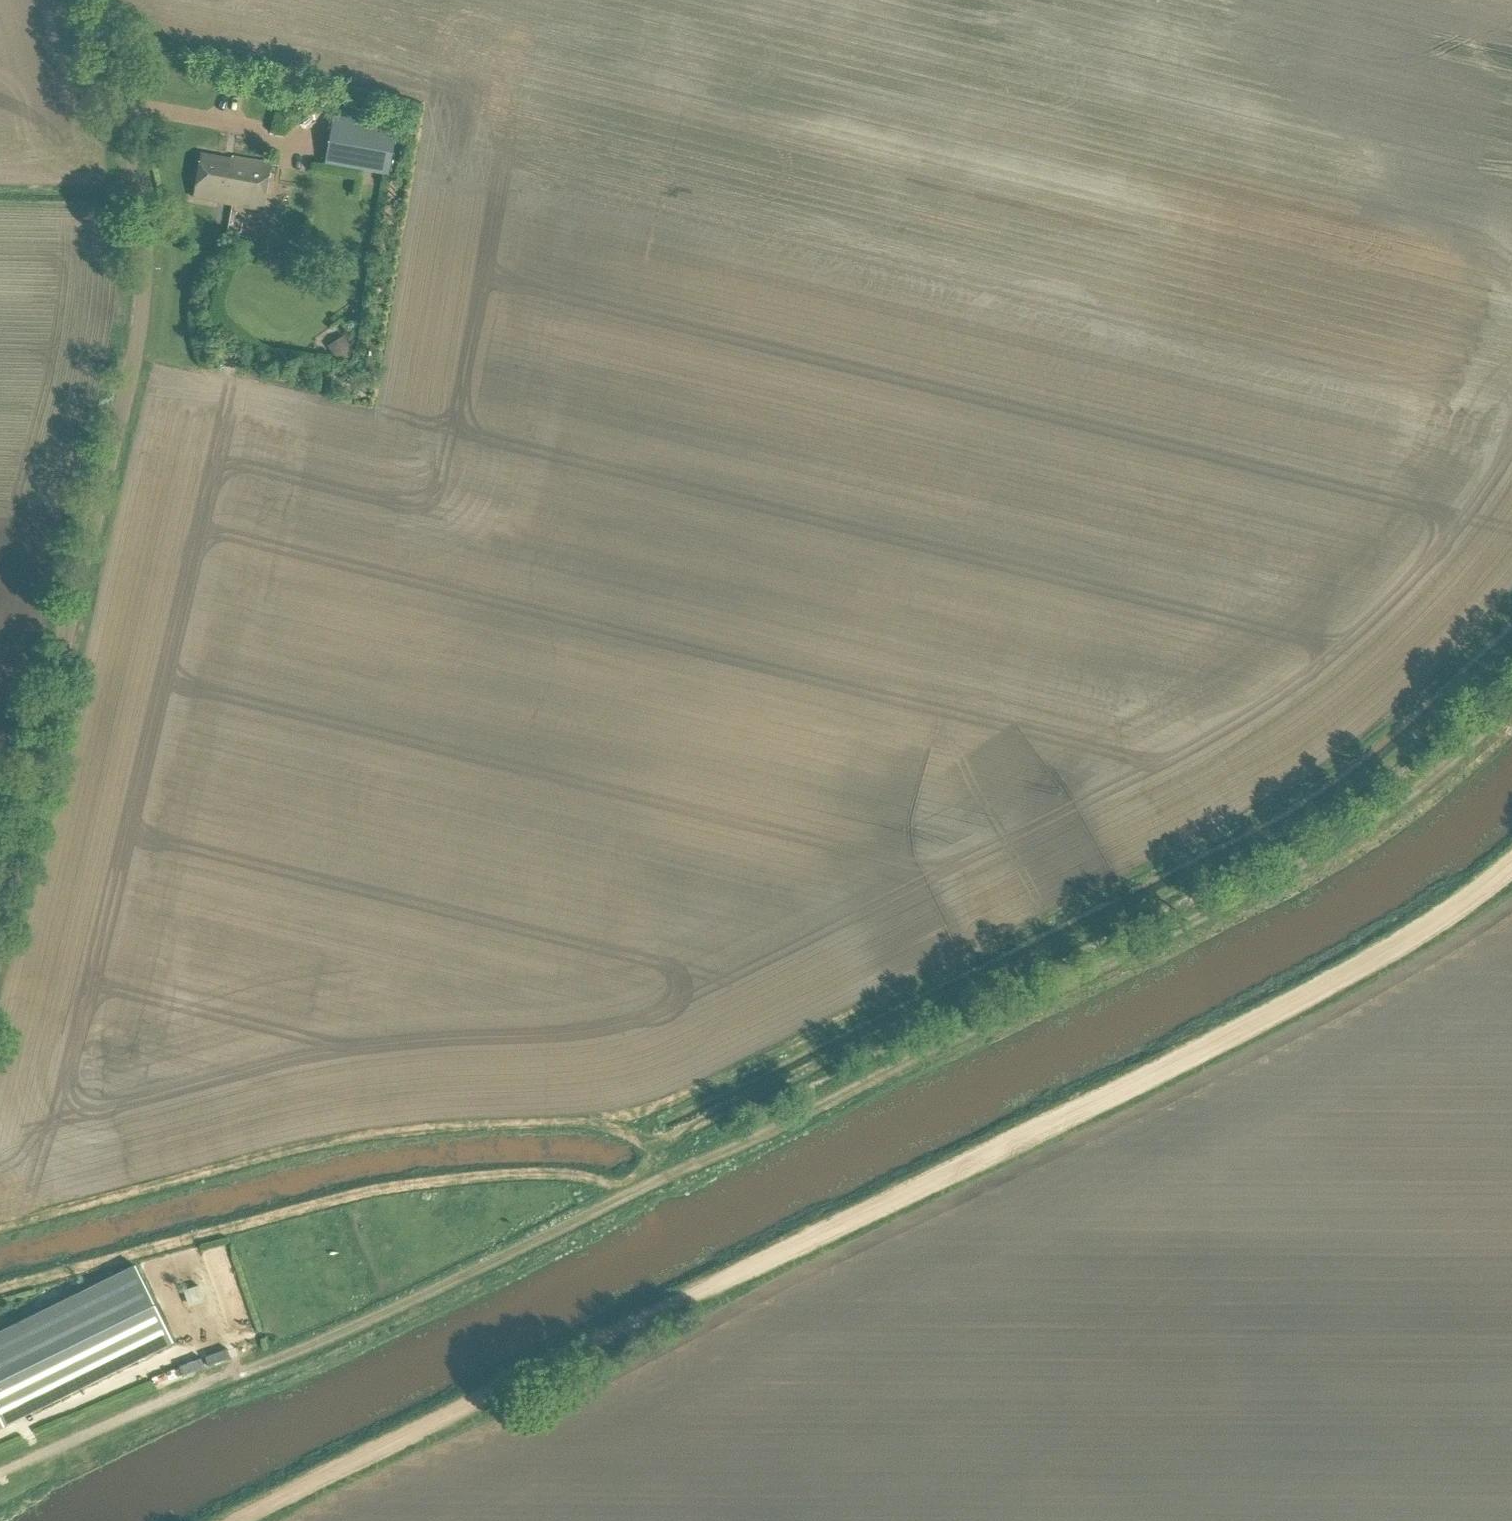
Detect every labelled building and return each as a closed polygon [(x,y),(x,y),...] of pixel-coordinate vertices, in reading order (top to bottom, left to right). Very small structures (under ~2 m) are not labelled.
[(387,176),(397,121),(334,110),(324,165),(387,176)] [(202,155),(195,198),(264,209),(271,163),(235,157),(235,160),(202,155)] [(339,365),(355,353),(343,336),(326,348),(339,365)] [(133,1264),(0,1331),(0,1419),(3,1425),(170,1341),(133,1264)]
